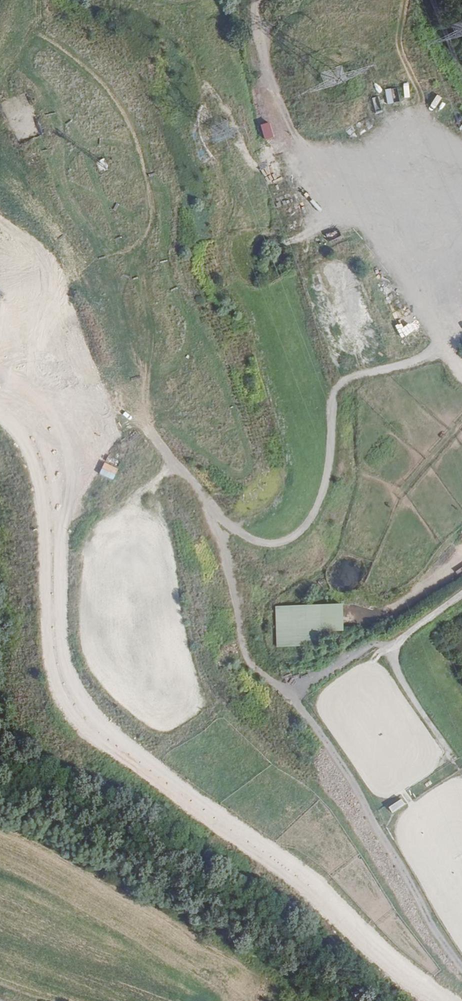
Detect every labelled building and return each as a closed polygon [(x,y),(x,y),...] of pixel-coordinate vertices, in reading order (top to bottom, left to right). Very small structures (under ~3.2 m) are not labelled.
[(270,122),(260,124),(264,139),(274,136),(270,122)] [(343,604),(275,606),(276,647),(325,645),(324,632),(344,632),(343,604)] [(388,807),(392,813),(405,805),(402,799),(388,807)]
